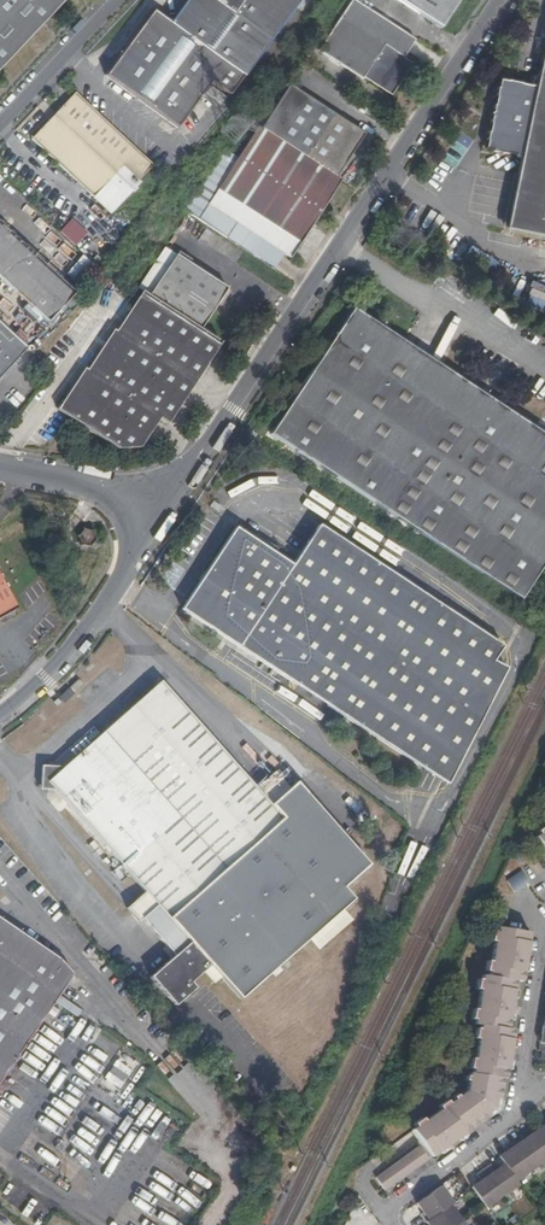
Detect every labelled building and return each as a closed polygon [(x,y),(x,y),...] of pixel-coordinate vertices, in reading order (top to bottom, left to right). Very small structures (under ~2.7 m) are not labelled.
[(62,0),(0,0),(0,67),(62,0)] [(243,75),(297,0),(186,0),(184,3),(170,22),(243,75)] [(331,36),(323,49),(355,70),(392,94),(414,61),(408,57),(418,41),(357,0),(354,0),(331,36)] [(442,27),(459,0),(401,0),(442,27)] [(154,10),(143,25),(210,85),(211,83),(228,96),(243,75),(170,22),(154,10)] [(292,24),(300,14),(293,10),(286,19),(292,24)] [(210,85),(143,25),(105,77),(177,129),(210,85)] [(537,88),(531,87),(531,84),(524,83),(523,85),(509,82),(509,80),(498,78),(496,88),(498,89),(496,98),(494,97),(492,106),(494,106),(493,113),(490,115),(491,117),(490,125),(488,124),(486,133),(488,133),(486,143),(484,142),(482,153),(493,156),(493,154),(508,156),(508,159),(515,160),(515,158),(522,160),(507,231),(544,239),(544,50),(537,88)] [(262,128),(333,177),(362,135),(289,86),(262,128)] [(225,99),(218,93),(211,88),(206,95),(220,106),(225,99)] [(152,163),(73,91),(29,138),(92,196),(122,165),(137,178),(152,163)] [(189,135),(208,108),(200,102),(180,129),(189,135)] [(290,259),(341,182),(333,177),(262,128),(258,126),(206,204),(237,224),(283,255),(290,259)] [(227,237),(237,224),(206,204),(187,191),(178,204),(227,237)] [(59,232),(74,246),(87,232),(72,218),(59,232)] [(283,255),(237,224),(227,237),(274,269),(283,255)] [(13,289),(26,279),(52,318),(72,297),(0,229),(0,277),(13,289)] [(150,296),(176,256),(164,247),(139,287),(150,296)] [(56,279),(62,273),(44,255),(39,261),(56,279)] [(78,283),(93,265),(81,256),(66,274),(78,283)] [(150,296),(202,330),(228,290),(176,256),(150,296)] [(26,279),(13,289),(48,322),(52,318),(26,279)] [(168,425),(221,343),(202,330),(150,296),(144,291),(117,333),(114,331),(88,372),(86,370),(59,412),(120,451),(141,449),(160,420),(168,425)] [(33,338),(48,322),(33,308),(17,323),(33,338)] [(504,407),(453,373),(352,308),(270,433),(318,465),(332,474),(520,599),(535,576),(544,562),(544,434),(504,407)] [(27,347),(0,322),(0,378),(27,347)] [(338,692),(330,704),(448,783),(506,669),(494,660),(503,645),(319,524),(292,564),(235,528),(182,608),(299,684),(308,671),(338,692)] [(82,544),(92,538),(87,530),(77,536),(82,544)] [(17,606),(0,577),(0,616),(17,606)] [(299,684),(330,704),(338,692),(308,671),(299,684)] [(295,781),(288,788),(274,771),(255,787),(160,680),(128,708),(64,766),(47,782),(54,789),(145,892),(127,907),(139,921),(142,918),(175,955),(150,977),(170,1000),(175,1005),(195,988),(191,982),(210,965),(220,956),(252,990),(351,900),(342,889),(369,863),(295,781)] [(47,782),(64,766),(42,765),(40,789),(54,789),(47,782)] [(544,825),(537,832),(538,835),(535,838),(544,852),(544,826),(544,825)] [(513,858),(518,866),(522,862),(517,855),(513,858)] [(12,1055),(67,972),(55,955),(0,918),(0,1074),(12,1055)] [(487,978),(515,982),(521,983),(528,935),(496,929),(494,934),(490,933),(489,943),(493,943),(489,963),(485,962),(484,973),(488,973),(487,978)] [(506,1029),(515,982),(487,978),(481,977),(481,979),(477,979),(475,989),(480,989),(476,1009),(471,1009),(470,1019),(474,1019),(473,1024),(479,1025),(506,1029)] [(512,1030),(506,1029),(479,1025),(478,1028),(475,1028),(473,1039),(476,1040),(472,1059),(469,1059),(467,1069),(470,1069),(469,1074),(502,1079),(505,1079),(512,1030)] [(104,1081),(119,1090),(131,1070),(116,1061),(104,1081)] [(498,1101),(502,1079),(469,1074),(467,1074),(466,1076),(464,1076),(463,1080),(465,1081),(463,1094),(456,1099),(454,1096),(450,1098),(452,1101),(449,1103),(470,1129),(487,1116),(485,1114),(492,1108),(494,1100),(498,1101)] [(430,1158),(470,1129),(449,1103),(445,1105),(443,1102),(435,1109),(437,1112),(423,1122),(420,1119),(412,1126),(413,1129),(410,1131),(430,1158)] [(531,1134),(544,1154),(544,1120),(537,1125),(540,1128),(531,1134)] [(513,1142),(532,1170),(544,1161),(544,1154),(531,1134),(522,1140),(520,1137),(513,1142)] [(504,1165),(516,1182),(532,1170),(513,1142),(505,1147),(508,1150),(499,1157),(504,1165)] [(417,1148),(374,1179),(375,1184),(382,1193),(427,1160),(417,1148)] [(490,1165),(483,1170),(502,1197),(518,1185),(516,1182),(504,1165),(495,1171),(490,1165)] [(480,1181),(471,1188),(486,1208),(502,1197),(483,1170),(476,1174),(480,1181)] [(441,1186),(416,1204),(423,1213),(420,1214),(426,1222),(450,1205),(453,1203),(441,1186)] [(426,1222),(428,1224),(456,1224),(462,1221),(450,1205),(426,1222)]
